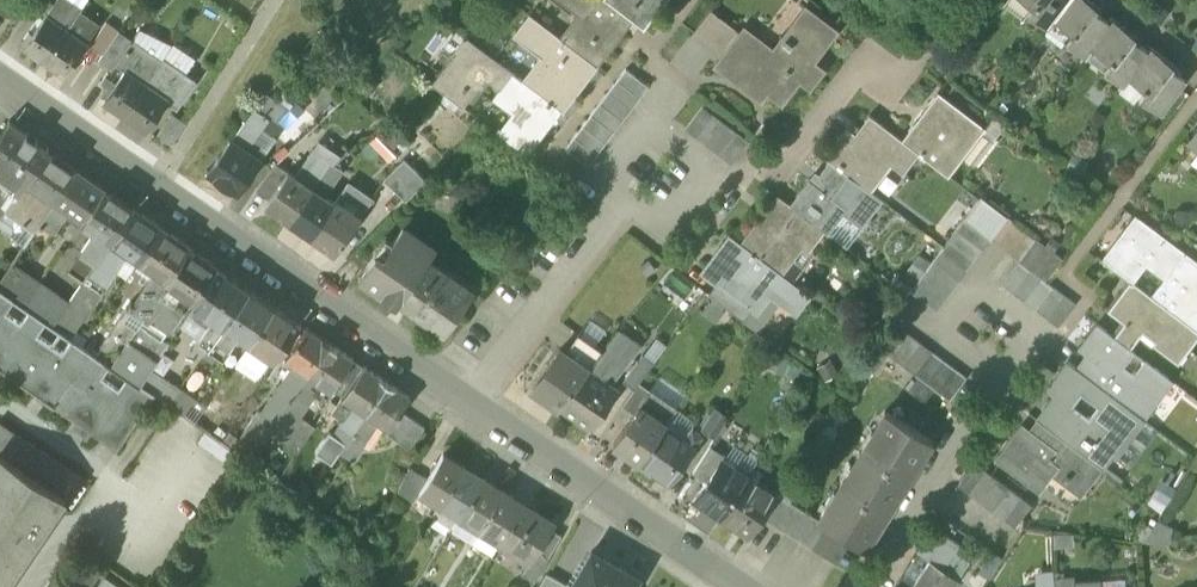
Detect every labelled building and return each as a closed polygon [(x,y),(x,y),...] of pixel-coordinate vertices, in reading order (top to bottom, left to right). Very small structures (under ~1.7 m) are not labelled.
[(47,16),(67,29),(80,9),(82,7),(72,0),(58,0),(47,16)] [(561,38),(596,64),(609,47),(605,43),(626,15),(606,0),(560,0),(579,14),(561,38)] [(626,15),(643,28),(661,3),(658,0),(606,0),(626,15)] [(1029,16),(1036,7),(1027,0),(1009,0),(1004,6),(1025,21),(1029,16)] [(1053,19),(1068,0),(1027,0),(1036,7),(1029,16),(1046,29),(1053,19)] [(1091,48),(1110,23),(1095,12),(1098,8),(1088,0),(1068,0),(1053,19),(1073,34),(1066,44),(1084,58),(1091,48)] [(1156,2),(1146,14),(1160,25),(1170,12),(1156,2)] [(773,49),(745,29),(742,33),(777,59),(787,46),(783,43),(808,10),(805,7),(773,49)] [(690,35),(713,53),(733,25),(710,8),(690,35)] [(100,22),(80,9),(67,29),(86,43),(100,22)] [(768,95),(781,105),(800,80),(809,88),(823,70),(812,61),(836,30),(808,10),(783,43),(787,46),(777,59),(742,33),(745,29),(743,27),(741,31),(733,25),(713,53),(720,58),(714,66),(744,88),(749,81),(768,95)] [(541,56),(523,81),(562,110),(587,76),(578,69),(585,59),(595,67),(596,64),(561,38),(530,14),(514,36),(541,56)] [(25,49),(44,62),(67,29),(47,16),(25,49)] [(1046,29),(1066,44),(1073,34),(1053,19),(1046,29)] [(1122,86),(1129,77),(1148,52),(1134,41),(1137,37),(1113,19),(1110,23),(1091,48),(1111,63),(1104,73),(1122,86)] [(103,54),(116,36),(119,32),(120,30),(108,22),(91,45),(103,54)] [(86,43),(67,29),(44,62),(64,75),(86,43)] [(142,29),(134,40),(163,60),(173,44),(142,29)] [(98,61),(114,72),(118,66),(117,65),(133,42),(119,32),(116,36),(103,54),(100,59),(98,61)] [(118,66),(126,71),(146,84),(163,60),(134,40),(133,42),(117,65),(118,66)] [(516,108),(501,128),(531,151),(562,110),(523,81),(471,41),(458,58),(454,55),(432,84),(463,107),(485,78),(500,90),(497,94),(516,108)] [(195,58),(173,44),(163,60),(184,74),(195,58)] [(1152,47),(1148,52),(1129,77),(1145,90),(1139,99),(1161,115),(1187,81),(1171,69),(1174,65),(1152,47)] [(1084,58),(1104,73),(1111,63),(1091,48),(1084,58)] [(587,76),(595,67),(585,59),(578,69),(587,76)] [(146,84),(168,98),(184,74),(163,60),(146,84)] [(626,69),(617,80),(640,98),(649,86),(626,69)] [(124,117),(146,84),(126,71),(105,103),(124,117)] [(196,82),(184,74),(168,98),(180,107),(196,82)] [(1129,77),(1122,86),(1118,92),(1134,104),(1139,99),(1145,90),(1129,77)] [(617,80),(609,92),(632,109),(640,98),(617,80)] [(762,102),(768,95),(749,81),(744,88),(762,102)] [(145,131),(168,98),(146,84),(124,117),(145,131)] [(256,106),(268,114),(277,124),(291,110),(265,92),(256,106)] [(609,92),(600,103),(623,120),(632,109),(609,92)] [(916,121),(902,140),(919,153),(949,176),(962,158),(985,128),(938,92),(923,112),(927,115),(920,124),(916,121)] [(600,103),(591,114),(614,132),(623,120),(600,103)] [(276,138),(289,151),(317,124),(296,104),(291,110),(277,124),(270,132),(276,138)] [(245,122),(257,130),(260,125),(268,114),(256,106),(245,122)] [(685,129),(697,138),(714,115),(703,106),(685,129)] [(923,112),(916,121),(920,124),(927,115),(923,112)] [(157,138),(171,147),(186,123),(172,114),(157,138)] [(591,114),(583,126),(606,143),(614,132),(591,114)] [(697,138),(708,146),(726,124),(714,115),(697,138)] [(825,157),(829,160),(871,192),(891,166),(903,175),(919,153),(902,140),(883,126),(869,115),(855,134),(847,128),(825,157)] [(993,117),(985,128),(962,158),(974,167),(1005,126),(993,117)] [(19,193),(25,183),(48,150),(8,122),(0,135),(0,180),(19,193)] [(209,174),(238,194),(260,161),(243,150),(257,130),(245,122),(209,174)] [(737,132),(726,124),(708,146),(720,155),(737,132)] [(260,161),(276,138),(270,132),(260,125),(257,130),(243,150),(260,161)] [(1196,129),(1196,125),(1188,138),(1189,139),(1196,129)] [(583,126),(574,137),(597,154),(606,143),(583,126)] [(527,156),(531,151),(501,128),(497,133),(527,156)] [(720,155),(731,164),(748,141),(737,132),(720,155)] [(588,166),(597,154),(574,137),(566,149),(588,166)] [(336,164),(336,163),(343,156),(318,139),(312,148),(319,152),(322,155),(330,160),(336,164)] [(319,152),(312,148),(294,175),(303,181),(308,173),(306,171),(319,152)] [(48,150),(25,183),(54,203),(77,170),(48,150)] [(322,155),(319,152),(306,171),(308,173),(303,181),(294,175),(289,171),(269,200),(266,206),(288,221),(330,160),(322,155)] [(1088,160),(1072,154),(1066,169),(1082,175),(1088,160)] [(383,180),(406,201),(427,181),(403,159),(383,180)] [(336,164),(330,160),(288,221),(311,237),(334,205),(321,196),(328,185),(331,187),(341,171),(338,169),(341,166),(336,163),(336,164)] [(809,179),(789,205),(823,230),(828,234),(846,209),(864,223),(882,200),(871,192),(829,160),(813,182),(809,179)] [(255,191),(269,200),(289,171),(276,163),(255,191)] [(77,170),(54,203),(66,211),(78,219),(101,186),(77,170)] [(337,200),(361,216),(374,197),(350,181),(337,200)] [(39,224),(54,203),(25,183),(19,193),(6,212),(21,223),(21,224),(26,227),(26,226),(34,232),(39,224)] [(111,193),(101,186),(78,219),(88,226),(111,193)] [(133,208),(111,193),(88,226),(97,233),(111,242),(133,208)] [(778,196),(742,244),(781,274),(802,246),(808,250),(823,230),(789,205),(778,196)] [(980,197),(963,220),(990,240),(1007,217),(980,197)] [(337,200),(334,205),(311,237),(335,254),(361,216),(337,200)] [(52,232),(66,211),(54,203),(39,224),(52,232)] [(133,208),(111,242),(127,253),(139,261),(162,228),(133,208)] [(846,247),(864,223),(846,209),(828,234),(846,247)] [(1190,209),(1175,209),(1176,228),(1190,228),(1190,209)] [(6,212),(0,220),(0,231),(23,247),(34,232),(26,226),(26,227),(21,224),(21,223),(6,212)] [(1130,280),(1132,282),(1145,265),(1164,279),(1184,253),(1135,216),(1102,259),(1130,280)] [(963,220),(956,230),(982,250),(990,240),(963,220)] [(396,305),(397,304),(396,303),(426,260),(434,248),(403,226),(387,248),(388,249),(383,257),(376,253),(358,277),(381,293),(380,294),(396,305)] [(167,232),(162,228),(139,261),(145,265),(167,232)] [(956,230),(948,240),(975,260),(982,250),(956,230)] [(190,247),(167,232),(145,265),(153,271),(168,280),(190,247)] [(83,282),(111,242),(97,233),(70,273),(83,282)] [(794,283),(781,274),(742,244),(731,235),(703,272),(718,282),(753,309),(757,312),(770,294),(780,301),(797,314),(811,296),(794,283)] [(1036,239),(1019,261),(1030,270),(1041,278),(1045,281),(1062,258),(1036,239)] [(943,246),(940,250),(967,270),(973,263),(975,260),(948,240),(943,246)] [(115,271),(127,253),(111,242),(83,282),(70,301),(54,325),(72,338),(93,308),(92,306),(101,294),(100,294),(114,274),(115,271)] [(815,256),(808,250),(802,246),(781,274),(794,283),(815,256)] [(190,247),(168,280),(180,289),(191,297),(214,264),(190,247)] [(940,250),(933,260),(959,280),(967,270),(940,250)] [(126,279),(139,261),(127,253),(115,271),(126,279)] [(906,271),(918,280),(925,270),(931,262),(919,253),(906,271)] [(1184,253),(1164,279),(1151,296),(1193,328),(1196,324),(1196,262),(1184,253)] [(470,290),(426,260),(396,303),(397,304),(400,299),(443,329),(470,290)] [(931,262),(925,270),(952,290),(959,280),(933,260),(931,262)] [(25,305),(42,281),(14,261),(0,281),(0,287),(25,305)] [(1001,284),(1013,293),(1030,270),(1019,261),(1001,284)] [(219,267),(214,264),(191,297),(196,300),(219,267)] [(249,288),(219,267),(196,300),(194,303),(224,324),(249,288)] [(918,280),(917,280),(944,300),(952,290),(925,270),(918,280)] [(1013,293),(1024,301),(1041,278),(1030,270),(1013,293)] [(159,294),(168,280),(153,271),(131,303),(128,301),(93,352),(111,364),(145,314),(152,319),(166,299),(159,294)] [(1024,301),(1035,310),(1053,287),(1045,281),(1041,278),(1024,301)] [(178,293),(180,289),(168,280),(159,294),(166,299),(171,303),(178,293)] [(937,310),(944,300),(917,280),(910,290),(937,310)] [(1193,328),(1151,296),(1132,282),(1130,280),(1107,311),(1123,323),(1114,336),(1130,349),(1140,336),(1171,360),(1181,347),(1187,352),(1196,339),(1196,331),(1193,328)] [(70,301),(42,281),(25,305),(54,325),(70,301)] [(739,316),(744,320),(753,309),(718,282),(709,294),(713,296),(727,307),(738,316),(739,316)] [(117,449),(155,395),(151,392),(139,384),(111,364),(93,352),(82,344),(72,338),(54,325),(25,305),(0,287),(0,368),(55,405),(74,419),(69,425),(87,438),(91,431),(117,449)] [(1035,310),(1047,319),(1064,296),(1053,287),(1035,310)] [(249,288),(224,324),(238,334),(250,342),(275,305),(249,288)] [(178,293),(194,303),(196,300),(191,297),(180,289),(178,293)] [(770,294),(757,312),(767,319),(780,301),(770,294)] [(717,322),(727,307),(713,296),(702,313),(717,322)] [(1064,296),(1047,319),(1053,324),(1058,327),(1075,304),(1071,301),(1064,296)] [(111,364),(139,384),(147,372),(150,367),(167,342),(161,339),(181,309),(171,303),(166,299),(152,319),(145,314),(111,364)] [(209,346),(224,324),(194,303),(193,305),(189,311),(210,325),(201,339),(194,349),(203,355),(209,346)] [(301,323),(275,305),(250,342),(237,360),(260,376),(273,358),(276,360),(301,323)] [(758,331),(767,319),(757,312),(753,309),(744,320),(758,331)] [(210,325),(189,311),(179,324),(201,339),(210,325)] [(577,336),(593,347),(606,328),(590,318),(577,336)] [(223,356),(238,334),(224,324),(209,346),(223,356)] [(1130,349),(1114,336),(1097,324),(1078,349),(1085,355),(1077,367),(1068,361),(1068,362),(1091,379),(1144,419),(1173,381),(1130,349)] [(881,349),(892,358),(909,335),(898,326),(881,349)] [(285,361),(295,368),(307,376),(330,343),(307,327),(285,361)] [(613,338),(634,352),(642,342),(621,328),(613,338)] [(915,339),(909,335),(892,358),(904,366),(921,343),(915,339)] [(577,356),(591,365),(601,352),(593,347),(577,336),(568,350),(577,356)] [(643,356),(652,363),(666,344),(657,337),(643,356)] [(591,365),(588,369),(603,379),(609,371),(618,377),(634,352),(613,338),(601,352),(591,365)] [(330,343),(307,376),(321,385),(331,392),(354,359),(330,343)] [(932,352),(921,343),(904,366),(915,375),(932,352)] [(790,357),(773,351),(768,368),(784,374),(790,357)] [(558,407),(559,406),(588,369),(591,365),(577,356),(574,362),(558,352),(532,390),(558,407)] [(918,377),(927,384),(944,361),(932,352),(915,375),(918,377)] [(624,383),(635,391),(641,384),(655,364),(652,363),(643,356),(624,383)] [(840,373),(831,359),(817,367),(825,382),(840,373)] [(955,369),(944,361),(927,384),(934,389),(938,392),(955,369)] [(1054,432),(1073,405),(1081,394),(1091,379),(1068,362),(1047,389),(1054,395),(1037,419),(1054,432)] [(353,406),(365,414),(387,381),(364,366),(342,399),(353,406)] [(180,389),(150,367),(147,372),(159,380),(151,392),(155,395),(169,405),(180,389)] [(290,401),(307,376),(295,368),(262,415),(259,412),(233,450),(249,461),(269,431),(290,401)] [(619,389),(603,379),(588,369),(559,406),(592,428),(619,389)] [(967,378),(955,369),(938,392),(949,401),(967,378)] [(159,380),(147,372),(139,384),(151,392),(159,380)] [(651,391),(676,409),(677,407),(687,392),(662,375),(651,391)] [(313,397),(321,385),(307,376),(290,401),(304,411),(313,397)] [(927,384),(918,377),(907,390),(924,403),(934,389),(927,384)] [(1144,419),(1091,379),(1081,394),(1097,406),(1089,418),(1073,405),(1054,432),(1102,468),(1112,454),(1116,457),(1144,419)] [(387,381),(365,414),(378,424),(387,430),(400,411),(410,397),(387,381)] [(651,391),(641,384),(635,391),(624,408),(634,415),(639,408),(651,391)] [(321,385),(313,397),(325,404),(332,393),(331,392),(321,385)] [(169,405),(195,423),(206,407),(180,389),(169,405)] [(1054,395),(1047,389),(1029,413),(1037,419),(1054,395)] [(651,391),(639,408),(664,425),(676,409),(651,391)] [(353,406),(342,399),(333,412),(344,419),(353,406)] [(269,431),(283,441),(299,417),(304,411),(290,401),(269,431)] [(324,448),(336,456),(339,452),(365,414),(353,406),(344,419),(333,435),(324,448)] [(694,419),(677,407),(676,409),(664,425),(686,441),(693,431),(694,419)] [(614,444),(639,462),(664,425),(639,408),(634,415),(614,444)] [(702,429),(715,437),(728,417),(717,409),(702,429)] [(851,540),(865,548),(883,519),(883,520),(890,509),(889,508),(907,480),(908,480),(914,469),(932,440),(885,410),(851,465),(818,518),(817,519),(826,524),(838,532),(851,540)] [(385,433),(409,450),(424,428),(400,411),(387,430),(385,433)] [(352,461),(378,424),(365,414),(339,452),(346,457),(352,461)] [(314,427),(299,417),(283,441),(297,450),(314,427)] [(1052,472),(1081,495),(1102,468),(1054,432),(1037,419),(1028,430),(1022,425),(996,461),(1037,491),(1052,472)] [(1144,419),(1116,457),(1129,467),(1158,429),(1144,419)] [(54,513),(59,516),(85,478),(0,421),(0,586),(3,586),(54,513)] [(686,441),(664,425),(639,462),(642,469),(651,475),(658,475),(671,484),(702,437),(693,431),(686,441)] [(232,448),(205,430),(197,441),(224,460),(232,448)] [(324,448),(333,435),(329,432),(316,452),(332,462),(336,456),(324,448)] [(724,458),(748,474),(757,458),(734,443),(726,455),(724,458)] [(697,465),(713,475),(724,458),(726,455),(710,445),(697,465)] [(421,492),(440,503),(463,467),(442,454),(427,479),(420,491),(421,492)] [(696,501),(721,518),(749,475),(748,474),(724,458),(713,475),(696,501)] [(958,485),(969,494),(986,471),(975,462),(958,485)] [(398,491),(415,501),(421,492),(420,491),(427,479),(409,467),(398,491)] [(483,479),(463,467),(440,503),(440,504),(441,505),(434,515),(450,526),(457,514),(460,516),(461,516),(483,479)] [(969,494),(980,502),(998,479),(986,471),(969,494)] [(779,495),(749,475),(721,518),(751,537),(764,517),(779,495)] [(1160,478),(1145,502),(1161,512),(1176,488),(1160,478)] [(504,492),(483,479),(461,516),(481,529),(504,492)] [(980,502),(992,511),(1009,488),(998,479),(980,502)] [(1020,496),(1009,488),(992,511),(1003,519),(1020,496)] [(414,503),(434,515),(441,505),(440,504),(440,503),(421,492),(415,501),(414,503)] [(524,504),(504,492),(481,529),(501,541),(524,504)] [(764,517),(775,524),(789,501),(779,495),(764,517)] [(1018,530),(1020,531),(1023,525),(1035,507),(1020,496),(1003,519),(1018,530)] [(775,524),(787,532),(802,508),(789,501),(775,524)] [(554,523),(524,504),(501,541),(530,559),(530,560),(531,560),(536,551),(550,529),(554,523)] [(787,532),(800,539),(814,516),(802,508),(787,532)] [(451,530),(472,543),(481,529),(461,516),(460,516),(451,530)] [(800,539),(812,547),(826,524),(817,519),(818,518),(814,516),(800,539)] [(1144,541),(1168,545),(1173,528),(1157,520),(1144,541)] [(812,547),(824,555),(838,532),(826,524),(812,547)] [(930,560),(944,570),(948,564),(956,551),(959,545),(931,527),(915,551),(930,561),(930,560)] [(501,541),(481,529),(472,543),(493,555),(501,541)] [(550,529),(536,551),(548,558),(561,535),(550,529)] [(851,540),(838,532),(824,555),(837,563),(851,540)] [(1056,538),(1056,546),(1070,545),(1069,537),(1056,538)] [(1003,557),(989,548),(976,568),(990,577),(1003,557)] [(571,586),(631,586),(638,576),(592,550),(571,586)] [(542,568),(548,558),(536,551),(531,560),(542,568)] [(949,572),(958,579),(971,560),(956,551),(948,564),(952,567),(949,572)] [(535,580),(542,568),(531,560),(523,573),(535,580)] [(912,586),(932,586),(944,570),(930,560),(930,561),(912,586)] [(932,586),(952,586),(958,579),(949,572),(944,570),(932,586)] [(571,586),(547,572),(538,586),(571,586)] [(1051,572),(1041,573),(1041,586),(1052,586),(1051,572)] [(104,574),(95,586),(123,586),(104,574)] [(1055,586),(1074,586),(1074,581),(1076,580),(1075,576),(1054,577),(1055,586)] [(1099,579),(1099,586),(1124,586),(1124,578),(1099,579)]
